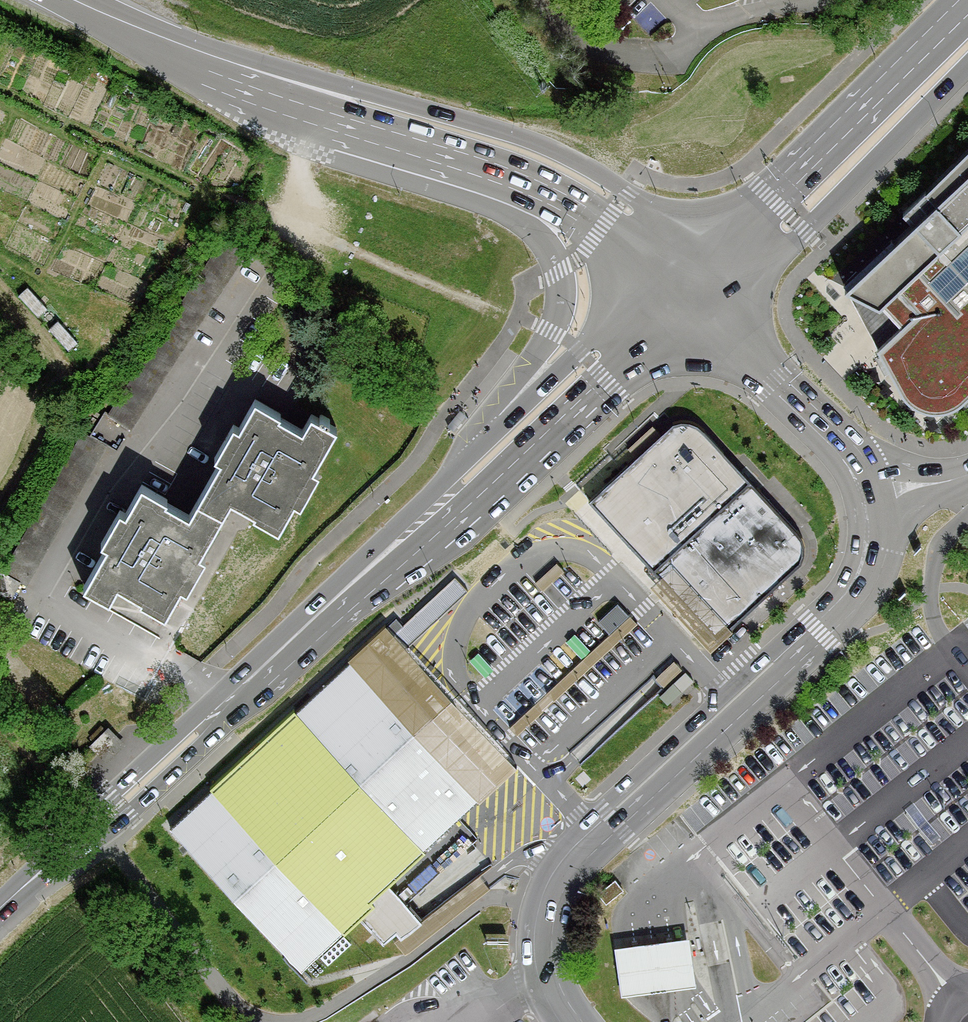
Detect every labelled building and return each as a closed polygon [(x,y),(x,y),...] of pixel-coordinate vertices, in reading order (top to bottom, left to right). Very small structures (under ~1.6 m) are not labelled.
[(919,226),(943,252),(967,278),(967,181),(919,226)] [(943,252),(919,226),(848,289),(883,350),(905,329),(884,307),(943,252)] [(943,252),(884,307),(905,329),(883,350),(905,395),(914,404),(930,411),(949,411),(963,406),(967,401),(967,278),(943,252)] [(49,310),(28,285),(19,293),(39,317),(49,310)] [(78,344),(58,319),(48,327),(69,352),(78,344)] [(141,599),(139,602),(162,616),(231,499),(253,513),(251,517),(278,533),(280,532),(338,434),(336,433),(311,417),(303,430),(280,417),(282,414),(258,399),(188,516),(164,502),(166,498),(143,485),(86,584),(87,585),(108,598),(109,597),(116,584),(141,599)] [(322,416),(319,420),(328,425),(330,421),(322,416)] [(802,542),(687,425),(599,506),(710,624),(802,542)] [(407,647),(469,590),(456,576),(404,624),(394,633),(407,647)] [(618,601),(598,620),(610,633),(630,614),(618,601)] [(394,633),(404,624),(396,616),(387,625),(394,633)] [(497,786),(517,766),(407,647),(394,633),(387,625),(366,644),(497,786)] [(496,787),(366,644),(170,827),(302,969),(359,916),(385,944),(398,932),(413,948),(431,932),(390,887),(496,787)] [(667,704),(694,680),(686,671),(659,695),(667,704)] [(94,743),(91,746),(100,755),(103,751),(108,754),(116,746),(114,741),(117,737),(117,736),(109,728),(105,732),(102,728),(91,739),(94,743)] [(614,878),(596,891),(604,901),(622,888),(614,878)] [(687,934),(613,944),(619,993),(694,982),(687,934)]
